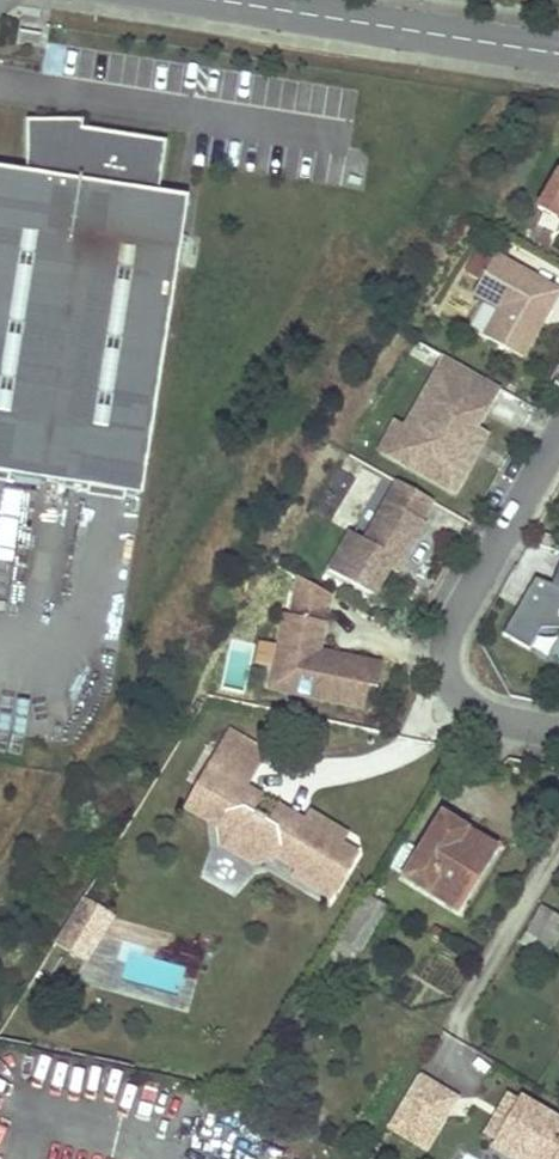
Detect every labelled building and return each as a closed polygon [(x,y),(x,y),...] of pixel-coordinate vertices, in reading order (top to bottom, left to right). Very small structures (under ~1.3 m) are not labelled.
[(187,198),(158,193),(165,141),(82,128),(53,124),(53,120),(26,120),(26,172),(0,168),(0,474),(141,497),(187,198)] [(536,208),(555,218),(558,211),(558,168),(536,208)] [(462,276),(475,283),(488,258),(475,251),(462,276)] [(549,310),(558,292),(494,255),(472,294),(482,299),(499,309),(482,337),(521,358),(542,321),(537,318),(544,307),(549,310)] [(542,321),(549,310),(544,307),(537,318),(542,321)] [(501,388),(440,353),(401,420),(393,416),(372,452),(454,499),(492,434),(479,427),(501,388)] [(401,563),(424,523),(420,521),(431,501),(397,481),(364,540),(350,532),(328,571),(372,596),(387,569),(393,558),(401,563)] [(395,574),(401,563),(393,558),(387,569),(395,574)] [(534,575),(503,632),(529,648),(540,628),(558,628),(558,562),(551,585),(534,575)] [(381,665),(318,652),(321,637),(314,635),(316,622),(324,624),(325,621),(330,595),(298,576),(290,615),(285,614),(273,671),(309,679),(305,697),(363,709),(368,685),(377,686),(381,665)] [(321,637),(324,624),(316,622),(314,635),(321,637)] [(221,663),(216,681),(245,689),(250,670),(221,663)] [(305,697),(309,679),(273,671),(269,689),(305,697)] [(220,748),(255,768),(264,753),(229,732),(220,748)] [(262,825),(264,821),(254,815),(252,819),(248,817),(258,800),(242,790),(255,768),(220,748),(196,788),(220,802),(224,816),(217,828),(216,830),(219,846),(253,866),(270,862),(273,857),(296,871),(293,877),(329,898),(354,856),(339,847),(344,837),(308,815),(302,825),(292,820),(287,827),(271,818),(266,827),(262,825)] [(220,802),(196,788),(184,808),(217,828),(224,816),(220,802)] [(287,827),(292,820),(276,810),(271,818),(287,827)] [(456,909),(475,878),(494,848),(440,816),(403,877),(456,909)] [(340,939),(359,951),(386,907),(365,895),(340,939)] [(109,915),(79,896),(68,914),(98,933),(109,915)] [(558,933),(558,920),(540,908),(524,936),(548,950),(558,933)] [(68,914),(53,939),(83,958),(98,933),(68,914)] [(544,958),(548,950),(524,936),(520,943),(544,958)] [(340,958),(351,964),(359,951),(340,939),(305,993),(314,999),(340,958)] [(434,1132),(455,1099),(418,1075),(387,1127),(414,1144),(424,1126),(434,1132)] [(508,1096),(485,1135),(495,1141),(505,1124),(511,1127),(515,1120),(509,1117),(518,1102),(508,1096)] [(520,1098),(518,1102),(509,1117),(515,1120),(511,1127),(505,1124),(495,1141),(492,1147),(511,1158),(558,1158),(558,1121),(520,1098)] [(423,1149),(434,1132),(424,1126),(414,1144),(423,1149)]
